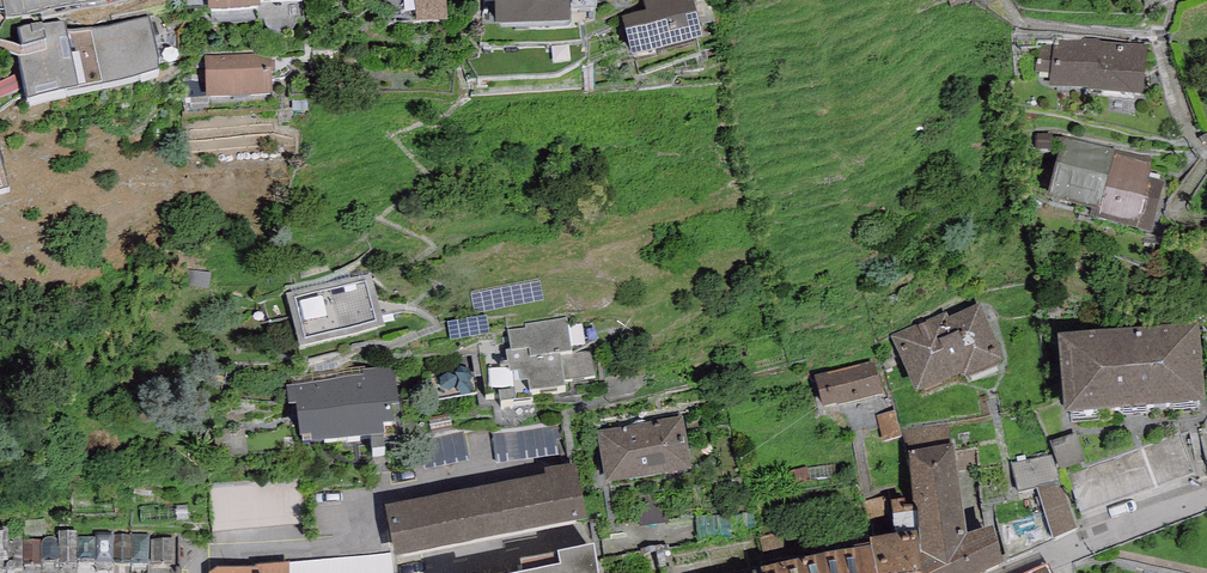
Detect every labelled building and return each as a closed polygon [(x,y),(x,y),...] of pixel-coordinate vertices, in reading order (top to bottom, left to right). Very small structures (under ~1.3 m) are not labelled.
[(208,11),(260,9),(260,1),(305,0),(207,0),(208,11)] [(366,3),(369,9),(373,13),(375,15),(379,18),(384,19),(389,19),(388,25),(447,21),(445,0),(364,0),(366,3)] [(495,28),(571,25),(570,0),(494,0),(495,28)] [(643,0),(646,13),(622,19),(632,59),(703,42),(693,0),(645,0),(643,0)] [(20,48),(18,48),(28,101),(160,76),(148,16),(66,32),(64,22),(17,31),(20,48)] [(1143,97),(1147,47),(1054,39),(1053,45),(1051,75),(1050,86),(1089,90),(1089,93),(1143,97)] [(1051,75),(1053,45),(1039,44),(1037,74),(1051,75)] [(270,54),(206,56),(207,97),(271,95),(270,54)] [(1152,159),(1063,136),(1046,200),(1091,212),(1088,220),(1150,236),(1164,185),(1146,180),(1152,159)] [(9,192),(0,153),(0,194),(9,192)] [(371,275),(287,297),(300,351),(384,332),(371,275)] [(947,313),(891,338),(917,396),(961,377),(963,382),(1005,364),(979,306),(949,319),(947,313)] [(567,318),(525,325),(526,328),(508,331),(511,351),(506,352),(508,363),(499,364),(504,395),(500,395),(501,406),(532,402),(531,394),(565,389),(564,381),(594,377),(590,352),(572,354),(567,318)] [(1197,328),(1057,341),(1064,419),(1204,407),(1197,328)] [(875,364),(816,378),(824,411),(883,396),(875,364)] [(363,377),(286,386),(288,407),(297,406),(301,441),(311,440),(312,448),(384,440),(383,427),(394,426),(392,408),(400,407),(395,368),(363,371),(363,377)] [(682,418),(598,432),(607,486),(692,472),(682,418)] [(908,454),(914,511),(922,572),(989,572),(1001,567),(992,529),(968,537),(956,446),(908,454)] [(1062,457),(1020,463),(1023,488),(1047,485),(1054,535),(1072,532),(1062,457)] [(545,476),(385,509),(396,562),(588,523),(577,465),(544,471),(545,476)] [(914,511),(904,512),(903,503),(892,504),(897,538),(871,542),(872,550),(875,572),(922,572),(914,511)] [(594,549),(557,557),(561,570),(548,572),(598,572),(594,549)] [(761,572),(875,572),(872,550),(816,559),(761,572)] [(289,564),(289,572),(393,572),(392,555),(289,564)] [(211,572),(289,572),(289,564),(256,565),(256,568),(216,568),(211,572)]
